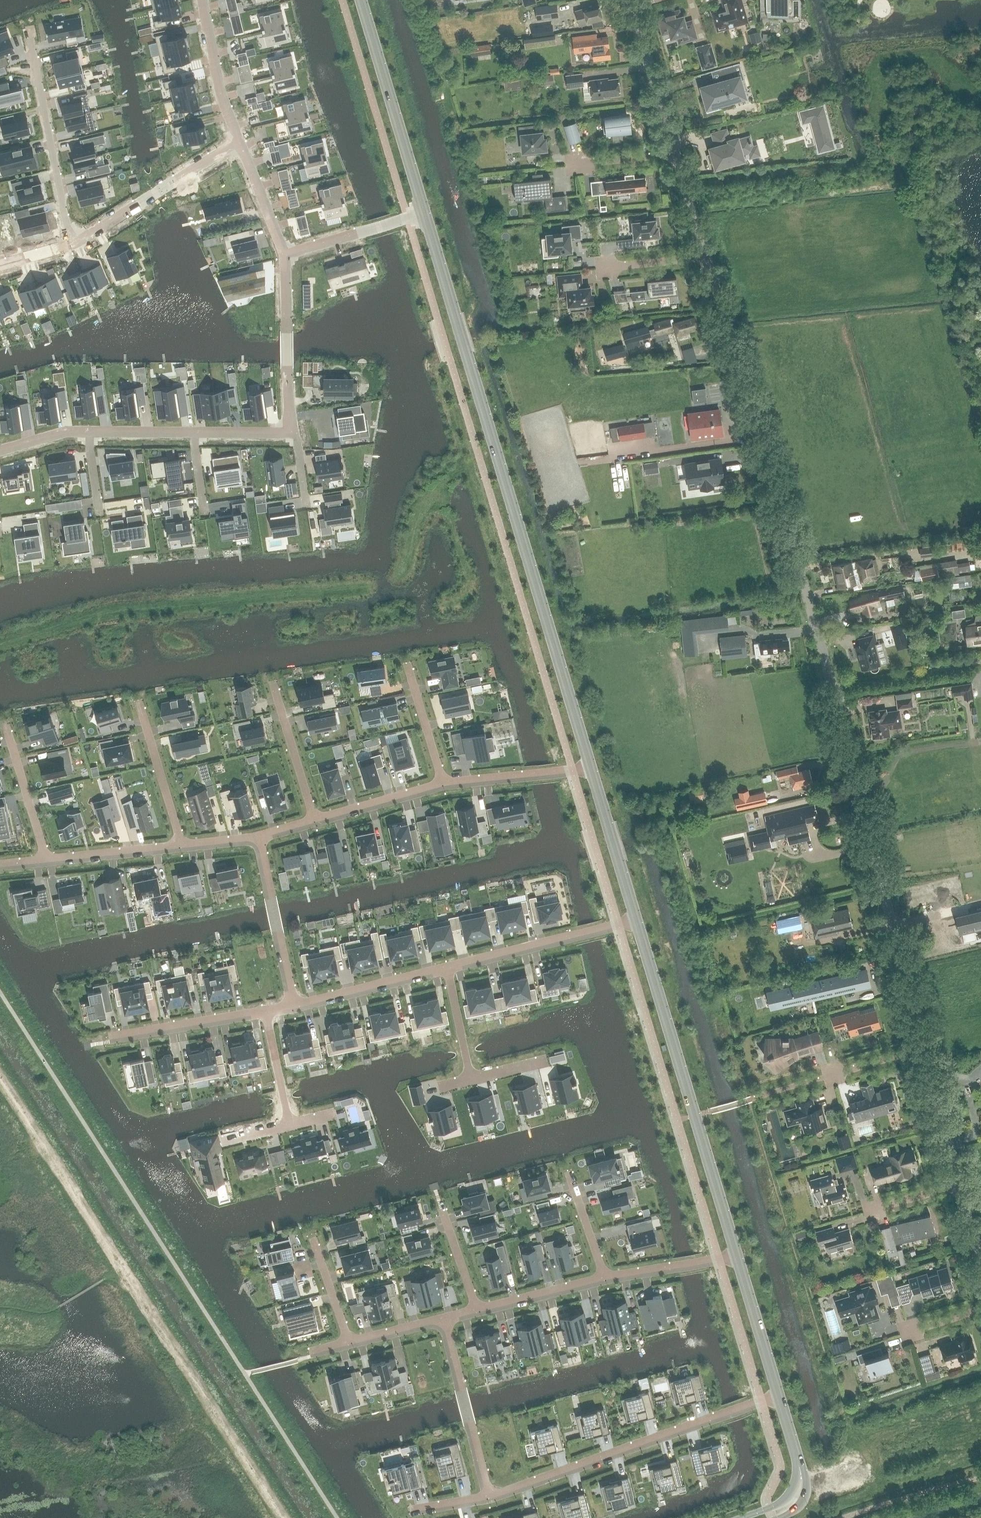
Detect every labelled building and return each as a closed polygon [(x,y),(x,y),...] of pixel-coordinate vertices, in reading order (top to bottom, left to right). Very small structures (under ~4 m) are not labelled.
[(153,9),(156,9),(180,3),(182,2),(181,0),(151,0),(153,9)] [(716,26),(724,24),(726,29),(748,22),(741,0),(722,0),(725,10),(713,13),(716,26)] [(786,16),(786,0),(760,0),(760,20),(761,20),(761,12),(766,12),(766,17),(767,17),(767,12),(769,11),(769,16),(786,16)] [(159,20),(154,21),(156,28),(167,25),(166,19),(183,15),(180,3),(156,9),(159,20)] [(557,5),(536,8),(538,20),(558,17),(557,5)] [(599,5),(576,11),(580,26),(594,22),(596,27),(604,25),(603,20),(599,5)] [(238,7),(228,9),(230,16),(240,14),(238,7)] [(282,11),(260,16),(263,31),(285,25),(282,11)] [(663,22),(661,23),(662,26),(661,26),(663,31),(663,33),(667,32),(670,31),(671,34),(672,37),(675,36),(676,36),(678,43),(688,40),(696,38),(691,22),(684,24),(683,18),(680,18),(678,12),(663,16),(664,22),(663,22)] [(240,14),(230,16),(231,23),(241,20),(240,14)] [(66,38),(68,47),(78,45),(73,20),(64,22),(64,21),(56,22),(56,23),(46,25),(49,41),(66,38)] [(285,25),(263,31),(267,45),(289,40),(285,25)] [(539,27),(532,28),(533,37),(552,34),(552,28),(540,30),(539,27)] [(0,33),(0,68),(9,64),(6,56),(13,53),(8,39),(10,38),(8,34),(7,31),(8,31),(7,30),(0,33)] [(762,41),(760,32),(749,34),(752,44),(762,41)] [(167,33),(155,36),(160,55),(188,49),(190,48),(187,35),(169,39),(167,33)] [(610,59),(609,49),(608,37),(596,38),(595,34),(573,37),(575,52),(593,50),(594,61),(610,59)] [(535,38),(536,47),(555,45),(554,36),(535,38)] [(718,66),(711,43),(696,48),(703,71),(718,66)] [(489,45),(470,47),(471,56),(490,53),(489,45)] [(188,49),(160,55),(164,74),(176,71),(175,65),(191,61),(188,49)] [(67,58),(54,62),(54,63),(55,62),(58,74),(57,74),(57,75),(58,75),(59,75),(83,70),(82,69),(78,50),(66,52),(67,58)] [(246,52),(237,54),(238,61),(248,59),(246,52)] [(292,55),(270,61),(273,75),(295,70),(292,55)] [(684,79),(720,69),(724,82),(719,83),(719,82),(718,82),(718,83),(702,88),(706,101),(704,101),(704,100),(703,100),(707,113),(721,108),(719,108),(718,104),(745,97),(740,81),(745,80),(740,63),(684,79)] [(59,76),(57,77),(58,77),(59,77),(61,86),(60,87),(60,88),(74,84),(75,90),(87,88),(83,70),(59,75),(59,76)] [(295,70),(273,75),(277,90),(299,84),(295,70)] [(240,76),(241,83),(252,80),(250,73),(240,76)] [(585,100),(591,99),(592,100),(606,98),(606,96),(620,95),(618,79),(608,80),(608,82),(604,82),(604,79),(589,81),(583,82),(582,74),(566,76),(567,88),(583,86),(585,100)] [(176,79),(164,82),(166,89),(170,88),(173,100),(197,94),(199,94),(196,81),(177,85),(176,79)] [(0,84),(0,106),(25,100),(22,89),(10,92),(8,82),(0,84)] [(66,105),(62,106),(65,118),(91,112),(86,93),(74,96),(75,102),(66,105)] [(176,111),(171,113),(173,120),(185,117),(184,110),(200,106),(197,94),(173,100),(176,111)] [(256,97),(247,99),(248,105),(251,105),(258,103),(256,97)] [(305,99),(283,104),(287,119),(309,113),(305,99)] [(262,108),(263,111),(273,109),(271,100),(261,102),(262,108)] [(835,148),(823,105),(800,111),(803,123),(810,121),(819,153),(835,148)] [(91,112),(65,118),(65,119),(66,118),(69,130),(82,127),(84,133),(96,130),(91,112)] [(309,113),(287,119),(290,133),(312,128),(309,113)] [(14,115),(1,118),(6,138),(13,137),(13,138),(16,137),(16,136),(28,133),(31,133),(29,124),(28,124),(27,118),(15,121),(14,115)] [(612,133),(613,141),(623,140),(622,132),(629,131),(628,116),(602,118),(604,134),(612,133)] [(187,124),(175,127),(176,134),(179,133),(182,146),(191,144),(192,151),(202,148),(200,141),(208,139),(205,126),(188,130),(187,124)] [(565,127),(570,143),(580,140),(575,124),(565,127)] [(533,125),(519,127),(519,135),(521,135),(523,153),(526,152),(527,155),(535,154),(534,151),(547,150),(546,148),(549,148),(548,141),(546,141),(546,139),(543,139),(542,133),(534,133),(533,125)] [(716,147),(710,148),(715,169),(737,162),(737,164),(743,163),(742,161),(744,160),(743,155),(749,153),(750,158),(759,155),(757,146),(752,147),(749,137),(739,140),(738,138),(729,140),(726,130),(712,134),(716,147)] [(75,148),(73,148),(74,153),(76,160),(95,156),(97,156),(94,145),(106,142),(104,134),(83,139),(84,145),(75,148)] [(323,141),(301,147),(305,161),(327,156),(323,141)] [(0,155),(0,160),(2,166),(7,165),(10,173),(37,167),(32,149),(21,152),(20,149),(22,148),(13,150),(14,152),(0,155)] [(76,160),(74,160),(76,168),(77,173),(79,173),(88,171),(90,177),(111,171),(109,163),(97,166),(95,157),(95,156),(76,160)] [(327,156),(305,161),(308,176),(330,171),(327,156)] [(599,195),(612,194),(612,190),(619,190),(620,197),(629,196),(630,196),(630,192),(647,190),(645,176),(635,177),(634,173),(624,174),(625,178),(597,181),(599,195)] [(95,186),(78,190),(82,204),(106,199),(104,189),(110,187),(107,175),(94,179),(95,186)] [(290,179),(280,181),(283,191),(285,190),(292,189),(290,179)] [(565,196),(564,196),(553,197),(551,179),(514,182),(515,191),(521,191),(522,200),(545,198),(546,212),(566,210),(565,196)] [(15,195),(10,196),(13,205),(22,202),(22,203),(44,197),(42,190),(43,190),(41,184),(33,186),(33,185),(26,187),(24,180),(12,183),(15,195)] [(341,184),(319,189),(323,204),(345,199),(341,184)] [(240,198),(204,207),(204,208),(208,207),(211,218),(211,219),(232,214),(240,212),(243,211),(243,210),(240,198)] [(345,199),(323,204),(326,218),(348,213),(345,199)] [(45,212),(20,219),(24,236),(49,230),(45,212)] [(642,220),(634,221),(635,223),(633,223),(634,239),(630,239),(631,247),(645,246),(644,238),(650,237),(650,239),(657,238),(657,236),(659,236),(658,227),(656,227),(656,221),(642,222),(642,220)] [(580,225),(562,226),(563,233),(547,235),(549,254),(572,251),(570,238),(575,238),(575,239),(581,238),(580,225)] [(309,227),(299,229),(300,236),(310,234),(309,227)] [(252,230),(224,236),(227,248),(234,246),(238,260),(260,255),(257,244),(256,244),(252,230)] [(129,248),(107,257),(117,280),(139,271),(129,248)] [(361,248),(350,252),(351,257),(363,254),(361,248)] [(364,258),(327,269),(332,286),(369,274),(364,258)] [(95,268),(82,273),(90,293),(103,287),(102,285),(108,283),(108,284),(109,283),(101,264),(100,264),(100,265),(101,268),(96,271),(95,268)] [(53,267),(46,270),(48,276),(56,273),(53,267)] [(19,277),(18,271),(0,275),(0,281),(19,277)] [(219,280),(218,280),(228,301),(229,300),(232,298),(234,297),(242,295),(247,297),(250,293),(262,291),(265,292),(265,278),(254,281),(253,279),(254,279),(254,271),(226,278),(219,280)] [(63,280),(71,299),(72,299),(71,298),(77,296),(78,298),(90,293),(82,273),(64,281),(64,280),(63,280)] [(582,288),(580,274),(558,277),(560,296),(568,295),(569,306),(578,305),(578,311),(586,310),(586,304),(593,303),(593,295),(591,295),(590,288),(582,288)] [(50,280),(37,286),(46,305),(58,300),(57,298),(63,296),(64,296),(56,277),(55,277),(57,281),(51,283),(50,280)] [(649,290),(644,291),(632,292),(633,301),(645,300),(660,298),(659,296),(668,295),(669,303),(678,302),(677,285),(676,278),(647,281),(648,288),(649,288),(649,290)] [(18,293),(26,312),(27,312),(27,311),(32,308),(33,311),(46,305),(37,286),(19,293),(18,293)] [(629,289),(617,290),(618,301),(630,300),(629,289)] [(0,295),(0,316),(1,318),(14,313),(13,311),(18,308),(19,309),(20,309),(11,290),(12,294),(7,296),(6,293),(0,295)] [(696,327),(697,325),(696,323),(695,322),(694,318),(674,324),(672,319),(670,320),(670,319),(652,324),(653,325),(654,330),(650,332),(648,325),(622,333),(626,345),(651,337),(656,336),(675,330),(678,340),(690,337),(689,332),(697,330),(696,327)] [(604,349),(607,361),(626,356),(623,344),(604,349)] [(686,349),(689,363),(700,361),(697,347),(686,349)] [(229,374),(231,385),(238,384),(236,373),(229,374)] [(313,374),(313,387),(326,387),(326,396),(352,396),(352,392),(357,392),(357,383),(352,383),(352,379),(343,379),(343,374),(333,374),(333,379),(320,379),(320,374),(313,374)] [(83,405),(76,406),(77,416),(98,413),(96,400),(104,399),(101,385),(94,386),(95,390),(81,392),(83,405)] [(695,389),(698,403),(711,400),(709,386),(695,389)] [(124,406),(117,407),(118,418),(140,415),(138,402),(145,401),(143,387),(122,390),(124,406)] [(165,406),(158,408),(159,418),(180,415),(178,402),(186,401),(183,387),(163,390),(165,406)] [(234,389),(214,392),(217,415),(230,413),(228,400),(236,399),(234,389)] [(46,410),(38,411),(40,422),(61,419),(59,406),(66,405),(64,391),(57,392),(58,395),(44,397),(46,410)] [(252,407),(244,408),(246,419),(267,416),(265,402),(272,401),(270,391),(250,394),(252,407)] [(214,392),(194,395),(195,405),(202,404),(204,417),(217,415),(214,392)] [(8,420),(1,421),(3,432),(24,429),(22,415),(29,414),(27,404),(6,407),(8,420)] [(719,410),(693,414),(695,428),(690,429),(690,430),(692,430),(694,439),(719,435),(718,422),(720,421),(720,423),(721,422),(719,410)] [(361,413),(338,417),(339,422),(339,424),(340,431),(340,434),(350,432),(366,430),(364,413),(362,413),(361,413)] [(618,427),(611,428),(613,442),(620,441),(646,437),(644,423),(618,426),(618,427)] [(114,461),(109,462),(109,465),(112,479),(136,475),(134,459),(128,460),(125,454),(126,454),(126,453),(110,453),(111,453),(114,461)] [(316,455),(317,461),(319,482),(344,478),(341,458),(326,460),(325,454),(316,455)] [(238,455),(212,458),(217,488),(242,484),(238,455)] [(176,459),(151,463),(153,478),(167,476),(176,475),(178,483),(175,484),(175,487),(169,488),(170,490),(175,489),(176,493),(185,492),(181,465),(177,465),(176,459)] [(285,482),(282,459),(266,461),(270,485),(285,482)] [(720,459),(686,464),(688,476),(688,479),(690,488),(701,486),(701,489),(713,488),(713,485),(723,483),(722,472),(723,471),(722,471),(721,468),(723,468),(721,468),(720,459)] [(75,460),(49,463),(52,483),(72,480),(73,483),(79,482),(78,479),(75,460)] [(655,463),(644,464),(645,474),(656,473),(655,463)] [(18,475),(1,478),(3,488),(7,487),(20,485),(25,484),(25,489),(33,488),(30,470),(22,471),(22,469),(18,470),(18,475)] [(86,472),(80,473),(82,483),(83,494),(88,493),(86,472)] [(343,503),(341,493),(325,496),(326,505),(328,505),(328,508),(324,508),(325,518),(319,519),(321,535),(333,533),(332,526),(353,523),(351,504),(341,506),(341,503),(343,503)] [(68,501),(58,503),(59,511),(69,510),(68,501)] [(236,517),(219,520),(221,533),(222,533),(235,531),(236,538),(248,536),(248,537),(251,536),(245,501),(232,503),(233,504),(234,504),(236,517)] [(169,538),(181,537),(181,541),(192,539),(189,518),(185,519),(183,505),(170,506),(171,515),(166,515),(169,538)] [(280,507),(270,508),(273,529),(286,527),(287,535),(298,533),(294,512),(281,514),(280,507)] [(123,519),(112,521),(113,528),(112,528),(114,541),(130,538),(132,548),(147,546),(145,536),(146,536),(144,523),(143,523),(142,514),(127,516),(128,526),(125,526),(123,519)] [(25,535),(15,537),(17,552),(25,551),(25,552),(28,552),(28,551),(31,550),(32,557),(42,555),(43,557),(38,521),(24,524),(28,524),(29,535),(25,535)] [(65,541),(62,542),(64,555),(83,552),(82,548),(90,546),(88,530),(86,530),(81,531),(79,521),(64,524),(66,539),(65,539),(65,541)] [(963,542),(952,543),(952,552),(958,551),(959,552),(964,551),(963,542)] [(921,557),(948,554),(947,546),(936,547),(936,545),(923,547),(924,549),(920,549),(921,557)] [(835,578),(876,568),(873,558),(859,561),(853,563),(853,562),(833,567),(835,578)] [(957,560),(939,563),(941,577),(959,574),(959,572),(970,571),(970,570),(969,565),(969,562),(957,564),(957,560)] [(941,577),(939,566),(921,569),(923,580),(941,577)] [(876,568),(835,578),(838,588),(858,583),(863,582),(878,578),(876,568)] [(947,577),(948,588),(973,586),(972,574),(947,577)] [(879,601),(904,596),(903,588),(871,594),(862,597),(862,598),(850,602),(853,613),(863,610),(865,616),(877,612),(876,607),(880,606),(879,601)] [(680,620),(684,656),(695,655),(692,630),(728,626),(727,615),(680,620)] [(976,616),(977,625),(967,626),(968,635),(969,644),(980,642),(980,615),(976,616)] [(907,647),(902,628),(893,631),(898,650),(907,647)] [(745,635),(720,637),(722,659),(747,656),(745,635)] [(878,666),(879,666),(884,664),(882,656),(880,657),(876,644),(877,644),(875,635),(860,639),(862,646),(855,648),(858,657),(859,657),(863,670),(870,668),(871,670),(872,672),(874,672),(877,671),(878,670),(879,668),(878,666)] [(761,643),(754,644),(756,658),(770,656),(770,653),(778,652),(778,650),(789,649),(788,640),(782,641),(782,639),(760,641),(761,643)] [(433,678),(442,676),(442,680),(444,688),(458,686),(455,673),(457,673),(454,657),(430,662),(433,678)] [(382,695),(381,688),(381,684),(387,683),(385,667),(357,671),(360,687),(370,686),(371,696),(382,695)] [(479,676),(465,679),(467,686),(481,683),(479,676)] [(298,697),(299,704),(302,703),(302,705),(321,701),(323,709),(336,706),(333,693),(324,695),(322,685),(320,686),(320,684),(313,686),(314,687),(299,690),(301,697),(298,697)] [(972,684),(954,687),(955,695),(964,694),(965,700),(974,698),(972,684)] [(482,685),(471,687),(473,694),(483,691),(482,685)] [(251,705),(255,704),(251,686),(236,690),(239,704),(235,705),(238,717),(253,714),(251,705)] [(467,692),(441,698),(445,718),(471,713),(467,692)] [(912,693),(897,695),(897,699),(898,708),(914,706),(913,698),(912,693)] [(187,705),(186,699),(163,703),(166,718),(180,715),(183,728),(196,725),(191,705),(187,705)] [(397,703),(365,710),(369,727),(400,720),(397,703)] [(349,705),(340,707),(341,714),(350,712),(349,705)] [(110,723),(122,720),(118,706),(96,713),(102,733),(112,730),(110,723)] [(498,719),(512,716),(510,708),(496,711),(498,719)] [(886,713),(886,710),(870,712),(873,738),(875,738),(875,739),(883,738),(883,737),(889,736),(888,729),(901,727),(899,711),(886,713)] [(335,714),(307,720),(309,733),(338,727),(335,714)] [(51,717),(27,724),(32,740),(44,736),(46,744),(45,744),(45,745),(59,741),(59,740),(58,740),(51,717)] [(250,720),(234,724),(235,731),(236,737),(242,736),(244,745),(267,740),(263,725),(253,727),(250,720)] [(463,731),(452,734),(456,754),(467,752),(468,757),(474,755),(475,755),(476,760),(490,757),(489,751),(488,747),(486,738),(484,727),(470,730),(471,735),(464,736),(463,731)] [(190,740),(174,743),(176,754),(201,749),(197,731),(182,734),(183,739),(190,737),(190,740)] [(78,735),(62,740),(64,745),(79,740),(78,735)] [(385,735),(379,736),(382,746),(387,744),(385,735)] [(407,738),(387,744),(395,769),(402,766),(403,770),(416,766),(407,738)] [(107,764),(132,759),(129,743),(114,746),(113,739),(99,742),(101,750),(104,749),(107,764)] [(52,761),(41,763),(44,778),(66,774),(65,766),(71,764),(68,748),(50,751),(52,761)] [(380,754),(359,760),(366,785),(380,781),(376,768),(384,766),(380,754)] [(337,768),(322,772),(329,796),(344,792),(340,775),(346,774),(342,760),(335,762),(337,768)] [(797,767),(776,772),(778,779),(790,776),(794,790),(806,787),(806,786),(813,785),(809,769),(798,772),(797,767)] [(120,775),(114,777),(118,789),(123,787),(120,775)] [(255,781),(259,795),(266,793),(271,811),(286,806),(284,799),(285,798),(285,796),(283,797),(279,784),(270,786),(267,778),(255,781)] [(211,779),(205,781),(210,796),(215,795),(211,779)] [(71,786),(48,793),(51,804),(63,802),(62,797),(73,794),(71,786)] [(230,789),(220,792),(228,816),(234,814),(235,818),(254,813),(247,788),(231,793),(230,789)] [(702,789),(689,792),(691,799),(704,796),(702,789)] [(755,792),(749,794),(747,789),(738,791),(742,809),(758,805),(755,792)] [(197,824),(199,824),(207,822),(207,823),(213,822),(204,791),(196,793),(197,795),(191,797),(192,803),(191,804),(193,811),(197,824)] [(762,805),(774,802),(773,795),(760,798),(762,805)] [(108,805),(98,808),(106,834),(117,831),(113,818),(120,816),(115,798),(107,801),(108,805)] [(127,820),(134,818),(135,822),(139,821),(142,830),(155,827),(152,818),(153,818),(151,813),(147,801),(124,808),(127,820)] [(523,802),(494,808),(498,825),(527,819),(523,802)] [(13,835),(6,804),(0,805),(0,838),(13,835)] [(748,836),(752,850),(771,846),(770,841),(796,834),(798,842),(810,839),(808,831),(806,823),(818,820),(815,805),(765,816),(768,832),(748,836)] [(487,833),(485,820),(477,822),(473,806),(457,809),(462,834),(479,831),(480,835),(487,833)] [(58,827),(59,830),(62,839),(80,833),(78,828),(85,826),(83,822),(81,812),(70,813),(67,813),(69,821),(58,827)] [(438,815),(428,817),(434,847),(443,845),(444,849),(452,847),(445,812),(437,814),(438,815)] [(399,824),(391,826),(392,835),(391,835),(393,841),(394,841),(396,852),(412,848),(413,851),(420,850),(417,835),(410,836),(408,825),(400,826),(399,824)] [(374,832),(358,836),(359,843),(358,843),(359,846),(360,845),(362,856),(369,854),(371,861),(386,858),(383,844),(377,845),(374,832)] [(748,860),(744,840),(724,844),(729,864),(748,860)] [(340,842),(329,844),(333,860),(330,860),(333,871),(351,867),(349,859),(350,858),(349,853),(343,854),(340,842)] [(282,857),(285,869),(302,866),(305,880),(316,878),(313,863),(316,863),(314,851),(311,851),(311,850),(302,852),(302,853),(282,857)] [(316,853),(318,863),(328,861),(326,851),(316,853)] [(218,877),(210,878),(212,891),(221,889),(220,885),(231,883),(231,885),(241,883),(238,866),(217,871),(218,877)] [(177,891),(182,890),(183,892),(195,889),(197,896),(204,894),(199,871),(187,873),(187,872),(173,875),(177,891)] [(285,872),(279,873),(280,881),(287,880),(285,872)] [(135,884),(133,885),(135,891),(136,890),(138,897),(151,895),(155,914),(170,911),(167,895),(161,896),(161,893),(157,877),(149,879),(148,879),(144,880),(143,880),(135,882),(135,884)] [(95,888),(99,906),(111,904),(113,912),(127,909),(121,878),(110,881),(110,882),(106,883),(95,888)] [(67,885),(67,886),(58,888),(61,898),(54,900),(57,913),(64,912),(62,905),(74,902),(75,905),(84,903),(83,900),(85,900),(82,883),(73,885),(72,884),(67,885)] [(46,889),(37,891),(37,894),(34,894),(32,888),(11,893),(13,903),(16,902),(19,914),(37,910),(36,908),(49,905),(46,889)] [(541,921),(547,920),(547,921),(555,920),(555,918),(561,917),(560,911),(561,911),(559,902),(558,902),(558,901),(544,904),(543,899),(537,901),(536,897),(529,898),(532,913),(539,912),(541,921)] [(527,900),(509,904),(514,928),(517,928),(517,929),(526,927),(523,914),(529,913),(527,900)] [(491,908),(493,920),(499,919),(502,931),(514,928),(509,904),(491,908)] [(487,921),(493,920),(491,908),(484,909),(485,910),(473,913),(478,937),(490,935),(487,921)] [(835,911),(811,917),(816,938),(837,934),(837,931),(852,927),(848,909),(835,912),(835,911)] [(955,917),(959,934),(961,933),(963,943),(975,940),(973,931),(980,929),(980,911),(955,917)] [(473,913),(455,917),(458,930),(463,928),(466,942),(475,940),(475,938),(478,937),(473,913)] [(800,916),(784,919),(786,932),(802,928),(800,916)] [(458,930),(455,917),(449,918),(449,919),(437,922),(442,946),(446,946),(446,947),(455,945),(452,931),(458,930)] [(430,949),(442,946),(437,922),(419,926),(422,938),(428,937),(430,949)] [(399,934),(404,956),(417,953),(414,940),(420,939),(419,933),(418,926),(411,928),(411,929),(399,932),(399,934)] [(298,927),(292,929),(294,938),(300,936),(298,927)] [(372,939),(360,941),(365,966),(369,965),(369,966),(378,964),(375,950),(381,949),(377,932),(371,933),(372,939)] [(391,959),(404,956),(399,934),(387,936),(386,933),(380,934),(382,947),(389,946),(391,959)] [(360,941),(360,939),(340,943),(343,957),(349,956),(352,970),(361,968),(361,967),(365,966),(360,941)] [(320,951),(326,976),(338,973),(336,960),(342,959),(339,945),(320,949),(320,951)] [(322,977),(326,976),(320,951),(308,954),(308,953),(301,954),(304,967),(310,965),(313,980),(322,978),(322,977)] [(234,964),(215,968),(221,996),(233,994),(230,980),(237,979),(234,964)] [(557,986),(568,983),(568,982),(569,982),(567,973),(566,973),(565,968),(559,969),(559,967),(550,969),(551,971),(544,972),(547,983),(540,985),(543,997),(559,994),(557,986)] [(210,999),(221,996),(215,968),(216,972),(205,974),(204,971),(198,973),(200,985),(206,983),(210,999)] [(777,1007),(855,989),(868,986),(864,971),(771,992),(771,993),(775,992),(778,1006),(776,1007),(777,1007)] [(191,973),(174,976),(179,1004),(184,1003),(184,1005),(191,1003),(188,986),(194,984),(191,973)] [(168,1006),(179,1004),(174,976),(156,980),(158,992),(164,990),(168,1006)] [(527,978),(515,980),(520,1005),(538,1001),(535,988),(529,990),(527,978)] [(520,1005),(515,980),(503,983),(505,996),(500,997),(502,1010),(508,1009),(508,1007),(520,1005)] [(149,981),(132,985),(137,1011),(149,1008),(146,994),(152,993),(149,981)] [(99,1017),(100,1019),(107,1018),(106,1011),(113,1010),(107,983),(93,986),(94,992),(88,993),(90,1001),(90,1003),(88,1003),(91,1018),(99,1017)] [(114,988),(117,1000),(123,999),(126,1013),(137,1011),(132,985),(114,988)] [(479,989),(484,1014),(502,1010),(500,997),(494,999),(491,987),(479,989)] [(466,1017),(484,1014),(479,989),(476,990),(475,988),(467,990),(469,1004),(464,1005),(466,1017)] [(426,1003),(431,1027),(449,1023),(446,1011),(441,1012),(438,998),(429,1000),(429,1002),(426,1003)] [(413,1031),(431,1027),(426,1003),(422,1003),(422,1002),(413,1004),(416,1017),(410,1018),(413,1031)] [(384,1013),(389,1038),(407,1034),(404,1021),(398,1023),(395,1010),(387,1011),(387,1013),(384,1013)] [(859,1011),(832,1019),(835,1029),(849,1025),(851,1033),(863,1029),(864,1032),(872,1029),(872,1027),(880,1025),(876,1011),(860,1016),(859,1011)] [(371,1042),(389,1038),(384,1013),(380,1014),(380,1012),(371,1014),(374,1028),(368,1029),(371,1042)] [(353,1021),(341,1024),(347,1051),(366,1047),(364,1036),(356,1037),(353,1021)] [(329,1055),(347,1051),(341,1024),(338,1025),(338,1023),(331,1024),(331,1026),(329,1026),(333,1042),(326,1043),(329,1055)] [(310,1032),(299,1034),(304,1062),(323,1058),(320,1046),(314,1047),(310,1032)] [(811,1034),(813,1041),(816,1049),(822,1047),(817,1032),(817,1033),(817,1034),(813,1036),(812,1034),(811,1034)] [(287,1065),(304,1062),(299,1034),(296,1035),(295,1033),(288,1034),(289,1036),(287,1037),(290,1052),(284,1053),(287,1065)] [(796,1057),(795,1055),(812,1050),(808,1037),(791,1042),(791,1040),(791,1039),(764,1040),(764,1041),(768,1041),(768,1056),(768,1057),(776,1070),(773,1072),(774,1072),(796,1058),(796,1057)] [(247,1043),(244,1044),(249,1072),(267,1068),(265,1056),(259,1057),(256,1042),(254,1042),(254,1040),(247,1042),(247,1043)] [(232,1075),(249,1072),(244,1044),(240,1045),(240,1043),(233,1044),(233,1046),(232,1046),(236,1062),(230,1063),(232,1075)] [(206,1050),(203,1051),(208,1079),(219,1076),(219,1077),(227,1076),(224,1063),(218,1064),(214,1049),(213,1049),(212,1047),(205,1049),(206,1050)] [(190,1082),(208,1079),(203,1051),(199,1052),(199,1050),(191,1052),(192,1053),(191,1054),(194,1069),(188,1071),(190,1082)] [(176,1071),(173,1056),(171,1056),(171,1054),(164,1056),(165,1058),(161,1059),(166,1086),(185,1082),(182,1069),(176,1071)] [(558,1055),(550,1056),(552,1063),(559,1061),(558,1055)] [(135,1079),(135,1081),(134,1081),(134,1083),(136,1083),(136,1086),(149,1083),(156,1082),(151,1060),(133,1064),(132,1061),(123,1063),(127,1080),(135,1079)] [(573,1073),(550,1079),(552,1087),(554,1098),(556,1103),(579,1097),(576,1083),(577,1083),(577,1081),(575,1081),(573,1073)] [(873,1111),(886,1107),(887,1110),(889,1112),(895,1110),(896,1108),(895,1105),(895,1104),(896,1104),(891,1087),(874,1092),(871,1082),(861,1085),(865,1098),(850,1102),(852,1112),(849,1113),(850,1119),(854,1118),(855,1119),(874,1114),(873,1111)] [(536,1083),(513,1089),(515,1097),(513,1097),(514,1099),(515,1099),(517,1108),(524,1106),(526,1111),(542,1107),(536,1083)] [(421,1084),(409,1087),(414,1106),(426,1103),(421,1084)] [(492,1094),(469,1100),(471,1108),(470,1108),(470,1110),(471,1110),(475,1124),(499,1118),(492,1094)] [(805,1132),(814,1129),(815,1132),(822,1130),(822,1127),(827,1125),(823,1112),(816,1114),(812,1099),(797,1104),(798,1108),(784,1112),(787,1121),(800,1117),(805,1132)] [(452,1104),(428,1110),(430,1118),(429,1118),(430,1120),(431,1120),(433,1129),(440,1127),(441,1132),(458,1128),(452,1104)] [(346,1136),(339,1137),(342,1149),(371,1141),(368,1130),(360,1132),(358,1127),(349,1129),(349,1130),(345,1131),(346,1136)] [(848,1133),(837,1137),(840,1148),(852,1145),(848,1133)] [(302,1145),(292,1147),(295,1159),(332,1150),(329,1138),(317,1141),(316,1136),(301,1140),(302,1145)] [(208,1138),(191,1142),(197,1166),(202,1165),(207,1183),(223,1179),(216,1150),(211,1151),(208,1138)] [(267,1166),(264,1154),(259,1156),(257,1151),(244,1155),(245,1159),(237,1161),(240,1173),(241,1173),(242,1177),(252,1175),(250,1170),(267,1166)] [(279,1163),(276,1151),(270,1153),(273,1165),(279,1163)] [(871,1170),(875,1183),(877,1183),(877,1182),(882,1181),(882,1182),(893,1178),(892,1176),(895,1175),(896,1176),(896,1175),(897,1179),(911,1175),(908,1167),(917,1165),(913,1151),(904,1153),(891,1157),(893,1164),(871,1170)] [(837,1160),(840,1171),(856,1167),(853,1155),(837,1160)] [(593,1173),(595,1180),(612,1175),(614,1182),(626,1178),(625,1171),(619,1173),(618,1168),(620,1168),(619,1166),(617,1166),(615,1158),(590,1165),(592,1173),(593,1173)] [(546,1174),(524,1179),(529,1201),(544,1197),(542,1190),(550,1188),(546,1174)] [(835,1185),(832,1174),(809,1181),(812,1193),(821,1190),(825,1205),(840,1201),(841,1203),(846,1201),(845,1199),(849,1198),(844,1183),(835,1185)] [(614,1196),(601,1200),(604,1213),(631,1207),(629,1198),(635,1196),(632,1185),(612,1190),(615,1190),(616,1196),(614,1196)] [(469,1197),(463,1198),(465,1203),(463,1204),(465,1212),(480,1208),(481,1214),(480,1214),(480,1215),(497,1211),(494,1199),(493,1199),(493,1200),(487,1201),(485,1192),(479,1194),(479,1192),(468,1194),(469,1197)] [(549,1201),(536,1204),(538,1211),(541,1224),(561,1220),(558,1206),(550,1208),(549,1201)] [(422,1221),(419,1206),(414,1208),(414,1207),(411,1207),(412,1208),(396,1212),(401,1233),(418,1229),(417,1223),(422,1221)] [(499,1235),(494,1213),(479,1217),(480,1218),(482,1217),(483,1223),(471,1226),(475,1241),(499,1235)] [(914,1239),(936,1233),(930,1214),(909,1220),(909,1221),(891,1226),(890,1226),(895,1244),(896,1244),(894,1240),(913,1234),(914,1239)] [(627,1225),(629,1225),(631,1233),(637,1231),(638,1234),(630,1236),(633,1250),(658,1244),(651,1218),(627,1225)] [(357,1222),(333,1228),(337,1242),(353,1238),(355,1244),(366,1241),(364,1235),(361,1236),(357,1222)] [(853,1245),(849,1229),(834,1233),(832,1228),(816,1232),(820,1246),(826,1244),(828,1252),(853,1245)] [(805,1231),(797,1234),(799,1240),(807,1238),(805,1231)] [(403,1236),(405,1243),(408,1242),(411,1256),(433,1251),(429,1236),(421,1238),(420,1237),(415,1238),(415,1239),(413,1240),(412,1234),(403,1236)] [(292,1246),(290,1238),(289,1235),(289,1238),(270,1242),(272,1249),(270,1250),(270,1248),(268,1249),(268,1250),(265,1251),(268,1263),(261,1264),(261,1265),(268,1263),(269,1269),(293,1264),(289,1247),(292,1246)] [(557,1239),(546,1242),(550,1258),(557,1256),(560,1269),(574,1266),(571,1257),(575,1256),(572,1245),(569,1246),(567,1241),(559,1244),(557,1239)] [(534,1249),(522,1252),(528,1278),(542,1274),(538,1261),(545,1259),(541,1243),(533,1245),(534,1249)] [(503,1245),(496,1247),(499,1257),(486,1260),(493,1286),(506,1283),(504,1273),(510,1271),(503,1245)] [(906,1263),(902,1249),(897,1251),(898,1254),(901,1264),(906,1263)] [(371,1265),(368,1250),(342,1256),(346,1272),(356,1269),(357,1275),(378,1270),(377,1263),(371,1265)] [(954,1286),(947,1264),(946,1265),(947,1267),(937,1270),(937,1269),(937,1270),(938,1274),(928,1277),(927,1273),(926,1273),(927,1274),(917,1277),(917,1276),(916,1276),(916,1277),(909,1279),(909,1278),(908,1279),(913,1295),(914,1295),(913,1294),(921,1292),(922,1296),(923,1296),(923,1295),(928,1293),(932,1292),(934,1296),(934,1295),(943,1292),(944,1293),(943,1288),(953,1285),(953,1287),(954,1286)] [(277,1275),(283,1298),(300,1294),(294,1271),(277,1275)] [(424,1275),(423,1276),(430,1302),(441,1299),(438,1285),(444,1284),(441,1272),(425,1276),(424,1275)] [(430,1302),(423,1276),(421,1276),(421,1277),(405,1281),(408,1293),(414,1291),(418,1305),(430,1302)] [(885,1282),(889,1297),(897,1295),(892,1280),(885,1282)] [(385,1285),(375,1287),(376,1292),(382,1314),(393,1311),(391,1303),(389,1297),(396,1295),(393,1283),(385,1285)] [(358,1303),(350,1305),(354,1314),(367,1311),(369,1317),(382,1314),(376,1292),(375,1287),(355,1292),(358,1303)] [(878,1317),(872,1298),(876,1297),(873,1288),(869,1289),(869,1287),(850,1293),(851,1297),(836,1301),(839,1312),(851,1309),(852,1313),(856,1312),(859,1323),(878,1317)] [(663,1300),(661,1295),(653,1297),(654,1300),(648,1301),(648,1304),(641,1306),(646,1328),(655,1326),(654,1324),(659,1323),(660,1324),(662,1323),(662,1322),(668,1321),(666,1312),(676,1309),(673,1297),(663,1300)] [(626,1301),(614,1304),(620,1330),(632,1327),(632,1328),(639,1326),(636,1314),(630,1315),(626,1301)] [(308,1302),(283,1309),(289,1331),(295,1329),(296,1336),(319,1330),(315,1315),(316,1315),(314,1309),(310,1310),(308,1302)] [(620,1330),(614,1304),(602,1308),(605,1321),(599,1323),(602,1335),(609,1333),(620,1330)] [(583,1312),(572,1315),(578,1340),(589,1338),(589,1339),(596,1337),(593,1325),(587,1326),(583,1312)] [(578,1340),(572,1315),(560,1318),(563,1332),(557,1334),(560,1345),(578,1340)] [(529,1326),(536,1351),(547,1348),(547,1349),(554,1348),(551,1335),(545,1337),(541,1323),(529,1326)] [(524,1354),(536,1351),(529,1326),(517,1329),(521,1343),(515,1344),(518,1358),(525,1356),(524,1354)] [(499,1332),(487,1335),(494,1362),(513,1357),(510,1345),(503,1346),(502,1340),(501,1340),(499,1332)] [(959,1360),(974,1356),(973,1352),(975,1351),(970,1336),(968,1337),(967,1333),(952,1338),(953,1342),(951,1343),(950,1342),(941,1345),(945,1360),(958,1356),(959,1360)] [(474,1345),(467,1347),(469,1355),(472,1354),(476,1367),(494,1362),(487,1335),(476,1338),(477,1345),(474,1345)] [(835,1342),(835,1351),(853,1349),(852,1341),(835,1342)] [(883,1355),(881,1347),(857,1355),(860,1364),(865,1362),(870,1378),(871,1377),(870,1374),(874,1373),(874,1374),(876,1373),(876,1372),(886,1369),(887,1372),(893,1370),(894,1370),(888,1353),(883,1355)] [(566,1353),(560,1355),(562,1363),(568,1361),(566,1353)] [(924,1375),(935,1372),(930,1354),(919,1358),(924,1375)] [(844,1355),(834,1358),(836,1365),(847,1362),(844,1355)] [(395,1358),(383,1361),(390,1388),(409,1384),(406,1371),(399,1373),(398,1366),(397,1366),(395,1358)] [(373,1371),(364,1373),(366,1381),(368,1381),(371,1393),(390,1388),(383,1361),(371,1364),(373,1371)] [(331,1379),(338,1410),(360,1404),(360,1403),(358,1404),(354,1389),(359,1388),(355,1371),(343,1374),(344,1377),(341,1378),(340,1375),(339,1375),(340,1376),(331,1379)] [(686,1377),(676,1380),(670,1381),(672,1391),(675,1401),(676,1404),(685,1402),(685,1404),(686,1404),(685,1402),(704,1397),(705,1399),(706,1399),(703,1391),(699,1374),(695,1375),(686,1377)] [(639,1381),(641,1389),(649,1387),(647,1379),(647,1377),(638,1379),(639,1381)] [(649,1392),(627,1397),(625,1398),(628,1409),(624,1410),(627,1422),(636,1420),(636,1422),(637,1421),(637,1419),(654,1415),(654,1417),(655,1417),(649,1392)] [(665,1398),(656,1400),(658,1408),(667,1406),(665,1398)] [(593,1411),(582,1414),(576,1415),(579,1426),(581,1434),(582,1438),(591,1436),(591,1438),(592,1438),(591,1435),(609,1431),(609,1433),(610,1433),(603,1408),(593,1411)] [(558,1425),(536,1430),(539,1441),(533,1442),(536,1455),(545,1452),(545,1454),(546,1454),(546,1452),(563,1448),(563,1450),(564,1450),(558,1425)] [(458,1442),(433,1449),(441,1479),(445,1478),(446,1480),(446,1477),(465,1473),(465,1475),(466,1475),(458,1442)] [(416,1444),(409,1446),(412,1457),(419,1455),(416,1444)] [(691,1451),(694,1466),(703,1464),(705,1472),(727,1467),(722,1445),(712,1447),(712,1445),(711,1446),(711,1448),(692,1453),(691,1451)] [(658,1467),(649,1469),(653,1481),(655,1489),(655,1492),(656,1492),(661,1490),(683,1485),(677,1460),(676,1460),(676,1462),(659,1467),(659,1464),(658,1465),(658,1467)] [(416,1461),(382,1470),(388,1493),(403,1490),(404,1492),(405,1492),(405,1490),(423,1485),(416,1461)] [(610,1484),(601,1486),(604,1498),(606,1506),(607,1509),(613,1508),(634,1502),(628,1477),(627,1478),(628,1480),(611,1484),(610,1482),(609,1482),(610,1484)] [(557,1502),(560,1514),(561,1517),(590,1517),(591,1517),(584,1493),(584,1495),(567,1500),(567,1498),(566,1498),(566,1500),(557,1502)]
